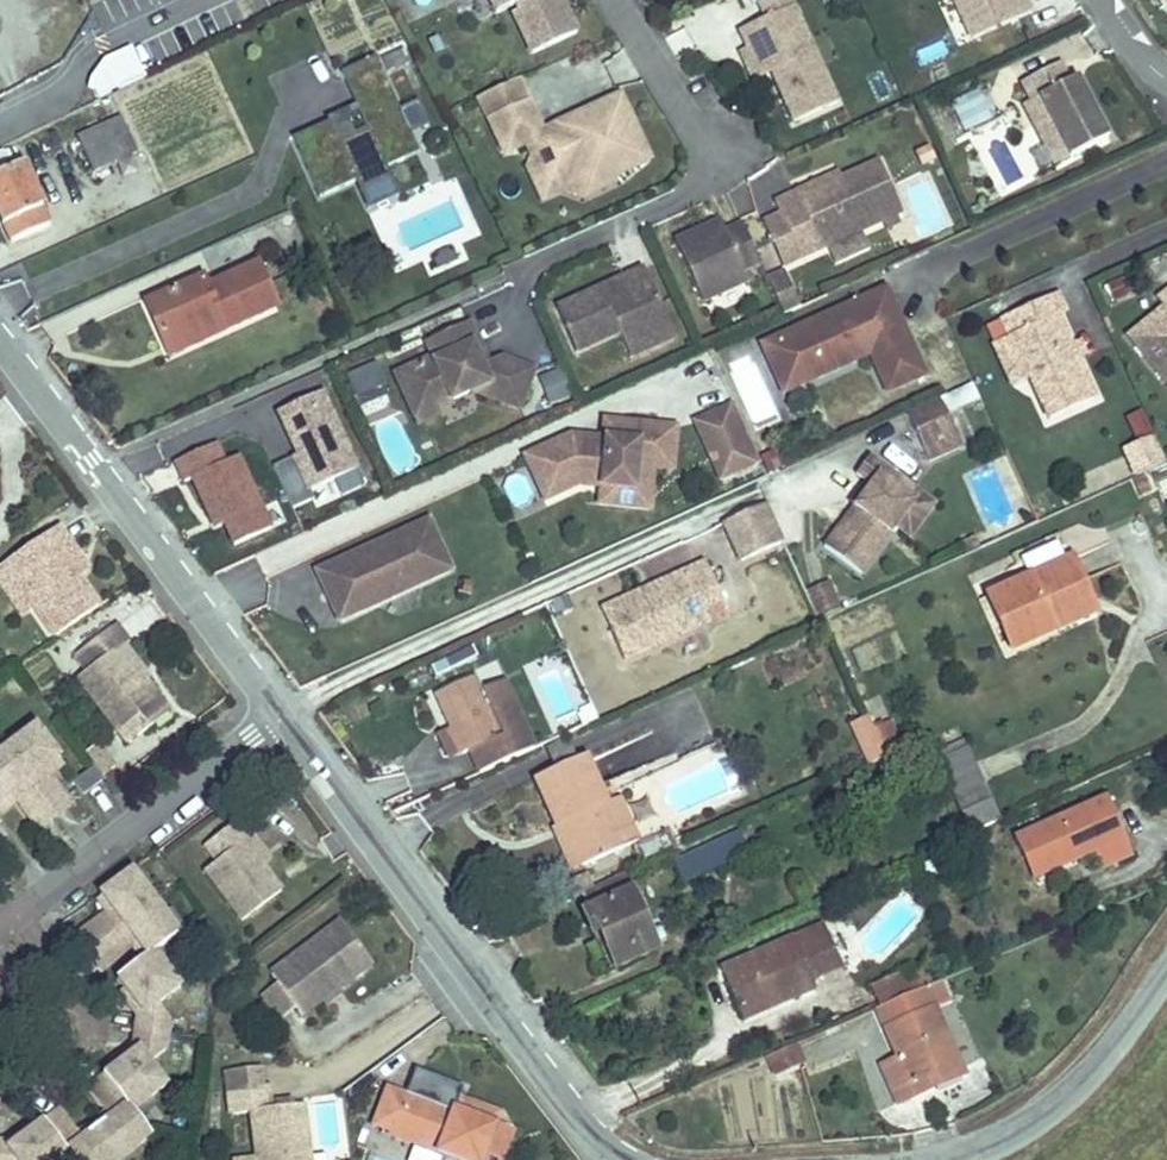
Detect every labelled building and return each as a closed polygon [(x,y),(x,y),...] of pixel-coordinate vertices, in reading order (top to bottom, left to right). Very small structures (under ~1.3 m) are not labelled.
[(494,13),(513,4),(517,12),(511,15),(530,54),(574,33),(558,0),(488,0),(494,13)] [(763,21),(790,8),(785,0),(767,0),(756,6),(763,21)] [(1025,0),(955,0),(973,39),(1031,13),(1025,0)] [(836,103),(790,8),(763,21),(737,34),(745,51),(739,54),(753,83),(771,74),(795,122),(836,103)] [(134,49),(85,69),(97,99),(146,79),(134,49)] [(292,140),(319,199),(355,183),(360,193),(389,180),(384,169),(403,161),(394,141),(404,137),(394,115),(399,113),(374,59),(340,74),(366,130),(338,143),(329,123),(292,140)] [(1040,75),(1050,93),(1076,80),(1066,61),(1040,75)] [(1056,117),(1077,156),(1116,136),(1083,76),(1076,80),(1050,93),(1031,104),(1042,124),(1056,117)] [(525,102),(515,80),(477,98),(487,119),(525,102)] [(985,84),(934,107),(950,142),(1001,119),(985,84)] [(227,94),(144,129),(170,191),(254,155),(227,94)] [(540,134),(525,102),(487,119),(503,154),(525,144),(531,157),(527,169),(535,185),(552,177),(558,191),(583,180),(587,187),(615,174),(646,160),(617,98),(558,126),(565,141),(547,150),(540,134)] [(1063,164),(1077,156),(1056,117),(1042,124),(1063,164)] [(121,119),(77,139),(95,178),(138,158),(121,119)] [(565,141),(558,126),(540,134),(547,150),(565,141)] [(0,175),(0,206),(17,242),(55,224),(26,163),(0,175)] [(780,220),(800,263),(903,215),(881,166),(843,184),(802,203),(799,197),(775,208),(780,220)] [(582,195),(613,181),(615,174),(587,187),(583,180),(558,191),(582,195)] [(552,177),(535,185),(541,199),(558,191),(552,177)] [(843,184),(840,178),(799,197),(802,203),(843,184)] [(800,263),(780,220),(764,228),(784,270),(800,263)] [(720,225),(712,229),(714,234),(722,231),(720,225)] [(702,305),(747,285),(742,274),(759,266),(742,228),(725,236),(722,231),(714,234),(712,229),(693,238),(675,246),(702,305)] [(220,322),(225,333),(274,310),(254,265),(205,287),(201,279),(144,304),(166,346),(220,322)] [(665,330),(641,275),(621,284),(625,292),(603,302),(599,294),(555,314),(574,357),(617,337),(623,349),(665,330)] [(771,293),(788,285),(784,277),(768,285),(771,293)] [(625,292),(621,284),(599,294),(603,302),(625,292)] [(800,312),(788,285),(771,293),(783,319),(800,312)] [(889,395),(928,378),(889,291),(780,339),(802,388),(873,357),(889,395)] [(1004,320),(1012,338),(1024,363),(1071,342),(1059,317),(1065,314),(1057,296),(1004,320)] [(1133,338),(1166,382),(1166,312),(1133,338)] [(166,346),(170,358),(225,333),(220,322),(166,346)] [(531,376),(499,362),(487,367),(481,370),(476,362),(484,359),(469,327),(426,347),(433,363),(398,380),(413,413),(427,406),(439,410),(472,395),(474,387),(484,390),(482,398),(518,410),(531,376)] [(629,362),(671,343),(665,330),(623,349),(629,362)] [(996,345),(1008,370),(1024,363),(1012,338),(996,345)] [(802,388),(780,339),(764,346),(786,395),(802,388)] [(1073,346),(1071,342),(1024,363),(1030,378),(1049,419),(1096,398),(1078,358),(1072,361),(1067,349),(1073,346)] [(1072,361),(1078,358),(1082,356),(1076,345),(1073,346),(1067,349),(1072,361)] [(481,370),(487,367),(484,359),(476,362),(481,370)] [(346,373),(353,396),(385,385),(378,363),(346,373)] [(1014,385),(1030,378),(1024,363),(1008,370),(1014,385)] [(559,366),(536,378),(551,405),(573,393),(559,366)] [(951,413),(980,400),(973,384),(944,397),(951,413)] [(474,387),(472,395),(482,398),(484,390),(474,387)] [(357,472),(321,395),(278,414),(295,452),(301,449),(304,456),(298,458),(294,460),(309,494),(357,472)] [(964,449),(941,400),(909,415),(932,464),(964,449)] [(442,417),(439,410),(427,406),(413,413),(420,427),(442,417)] [(756,465),(731,409),(697,425),(722,480),(756,465)] [(636,446),(638,428),(604,425),(602,443),(636,446)] [(544,505),(578,489),(600,491),(650,496),(652,472),(656,430),(638,428),(636,446),(602,443),(570,440),(525,461),(544,505)] [(675,432),(656,430),(652,472),(671,474),(675,432)] [(1131,475),(1164,463),(1154,436),(1120,449),(1131,475)] [(234,548),(270,532),(237,460),(224,466),(215,446),(175,465),(184,485),(192,482),(210,521),(219,517),(224,528),(234,548)] [(301,449),(295,452),(298,458),(304,456),(301,449)] [(843,531),(837,527),(824,544),(861,572),(922,492),(872,454),(860,470),(868,476),(873,480),(852,508),(857,512),(843,531)] [(287,457),(273,463),(294,506),(308,500),(287,457)] [(510,503),(529,502),(527,475),(507,477),(510,503)] [(846,504),(852,508),(873,480),(868,476),(846,504)] [(649,507),(650,496),(600,491),(599,503),(649,507)] [(783,541),(767,504),(724,523),(741,560),(783,541)] [(857,512),(852,508),(837,527),(843,531),(857,512)] [(219,517),(210,521),(215,532),(224,528),(219,517)] [(0,564),(0,590),(19,618),(30,610),(49,636),(99,601),(78,572),(88,565),(58,523),(0,564)] [(372,608),(388,600),(389,587),(405,580),(410,590),(448,573),(448,572),(427,526),(318,576),(331,603),(342,599),(344,604),(366,594),(372,608)] [(1048,618),(1088,600),(1070,559),(987,596),(1010,649),(1053,630),(1048,618)] [(654,594),(651,588),(602,610),(625,661),(707,625),(703,615),(726,605),(708,563),(661,584),(664,590),(654,594)] [(388,600),(410,590),(405,580),(389,587),(388,600)] [(819,620),(841,610),(829,583),(806,593),(819,620)] [(664,590),(661,584),(651,588),(654,594),(664,590)] [(340,622),(372,608),(366,594),(344,604),(342,599),(331,603),(340,622)] [(1053,630),(1094,612),(1088,600),(1048,618),(1053,630)] [(75,682),(125,747),(171,712),(147,681),(151,678),(126,646),(130,642),(117,625),(73,659),(85,675),(75,682)] [(509,699),(489,708),(474,678),(435,697),(462,755),(470,751),(481,773),(533,748),(509,699)] [(860,735),(874,728),(869,717),(855,724),(860,735)] [(19,743),(35,730),(28,722),(12,734),(19,743)] [(873,764),(888,757),(874,728),(860,735),(873,764)] [(6,790),(11,796),(27,817),(58,794),(40,771),(56,758),(35,730),(19,743),(0,757),(0,795),(6,790)] [(963,740),(933,753),(937,761),(966,747),(963,740)] [(84,752),(100,775),(116,764),(99,741),(84,752)] [(952,796),(982,783),(966,747),(937,761),(952,796)] [(563,825),(582,868),(626,849),(608,809),(585,759),(537,780),(559,828),(563,825)] [(83,795),(102,780),(91,766),(73,781),(83,795)] [(961,814),(990,801),(982,783),(952,796),(961,814)] [(11,796),(6,790),(0,795),(0,804),(11,796)] [(33,825),(63,801),(58,794),(27,817),(33,825)] [(1054,848),(1063,866),(1101,849),(1109,866),(1131,857),(1106,800),(1014,840),(1023,861),(1054,848)] [(961,814),(970,834),(999,821),(990,801),(961,814)] [(622,803),(608,809),(626,849),(639,843),(622,803)] [(262,866),(245,843),(254,836),(241,819),(202,848),(214,864),(202,873),(239,923),(281,891),(262,866)] [(575,872),(582,868),(563,825),(559,828),(555,829),(575,872)] [(741,833),(675,863),(685,884),(750,854),(741,833)] [(245,843),(262,866),(271,859),(254,836),(245,843)] [(1023,861),(1032,879),(1063,866),(1054,848),(1023,861)] [(153,879),(141,864),(134,869),(146,885),(153,879)] [(157,947),(162,943),(180,931),(169,916),(146,885),(134,869),(103,893),(115,909),(110,913),(84,931),(108,963),(133,944),(139,941),(149,955),(144,959),(118,976),(131,994),(142,1008),(141,1010),(136,1042),(139,1047),(116,1064),(90,1082),(106,1103),(112,1111),(106,1116),(95,1124),(86,1130),(80,1122),(66,1103),(39,1123),(20,1137),(33,1155),(37,1159),(67,1159),(81,1150),(85,1155),(89,1159),(139,1159),(145,1156),(162,1143),(139,1113),(134,1107),(149,1096),(167,1083),(153,1064),(173,1049),(176,1017),(161,996),(182,980),(170,963),(157,947)] [(638,891),(630,873),(584,893),(593,911),(585,915),(594,935),(600,933),(615,969),(657,950),(631,894),(638,891)] [(103,893),(98,897),(110,913),(115,909),(103,893)] [(169,916),(180,931),(187,925),(177,911),(169,916)] [(303,1019),(322,1004),(339,992),(357,978),(342,958),(357,946),(337,920),(268,973),(277,984),(259,998),(277,1022),(295,1008),(303,1019)] [(772,994),(777,1007),(815,990),(812,982),(842,969),(823,927),(720,972),(737,1010),(772,994)] [(78,935),(102,967),(108,963),(84,931),(78,935)] [(139,941),(133,944),(144,959),(149,955),(139,941)] [(174,959),(162,943),(157,947),(170,963),(174,959)] [(357,978),(372,966),(357,946),(342,958),(357,978)] [(947,1004),(939,983),(925,989),(934,1009),(947,1004)] [(934,1009),(925,989),(876,1010),(899,1061),(883,1068),(899,1105),(935,1089),(932,1082),(960,1070),(934,1009)] [(341,995),(339,992),(322,1004),(325,1008),(341,995)] [(136,1014),(141,1010),(142,1008),(131,994),(125,999),(136,1014)] [(737,1010),(742,1022),(777,1007),(772,994),(737,1010)] [(135,1040),(112,1058),(116,1064),(139,1047),(136,1042),(135,1040)] [(803,1061),(796,1044),(789,1047),(796,1064),(803,1061)] [(789,1047),(767,1057),(774,1073),(796,1064),(789,1047)] [(305,1106),(293,1107),(273,1110),(272,1102),(270,1087),(264,1088),(261,1068),(222,1073),(227,1116),(247,1114),(253,1159),(241,1159),(311,1159),(305,1106)] [(935,1089),(964,1077),(960,1070),(932,1082),(935,1089)] [(456,1097),(452,1109),(449,1118),(437,1113),(440,1105),(403,1093),(401,1097),(380,1090),(367,1127),(390,1135),(389,1139),(453,1159),(482,1159),(499,1110),(456,1097)] [(149,1096),(134,1107),(139,1113),(153,1102),(149,1096)] [(272,1102),(273,1110),(293,1107),(292,1099),(272,1102)] [(106,1116),(112,1111),(106,1103),(99,1108),(106,1116)] [(437,1113),(449,1118),(452,1109),(440,1105),(437,1113)] [(80,1122),(86,1130),(95,1124),(88,1116),(80,1122)] [(16,1132),(20,1137),(39,1123),(35,1118),(16,1132)] [(33,1155),(20,1137),(19,1138),(0,1135),(0,1159),(27,1159),(33,1155)] [(441,1157),(414,1148),(409,1159),(440,1159),(441,1157)] [(81,1150),(67,1159),(79,1159),(85,1155),(81,1150)]
